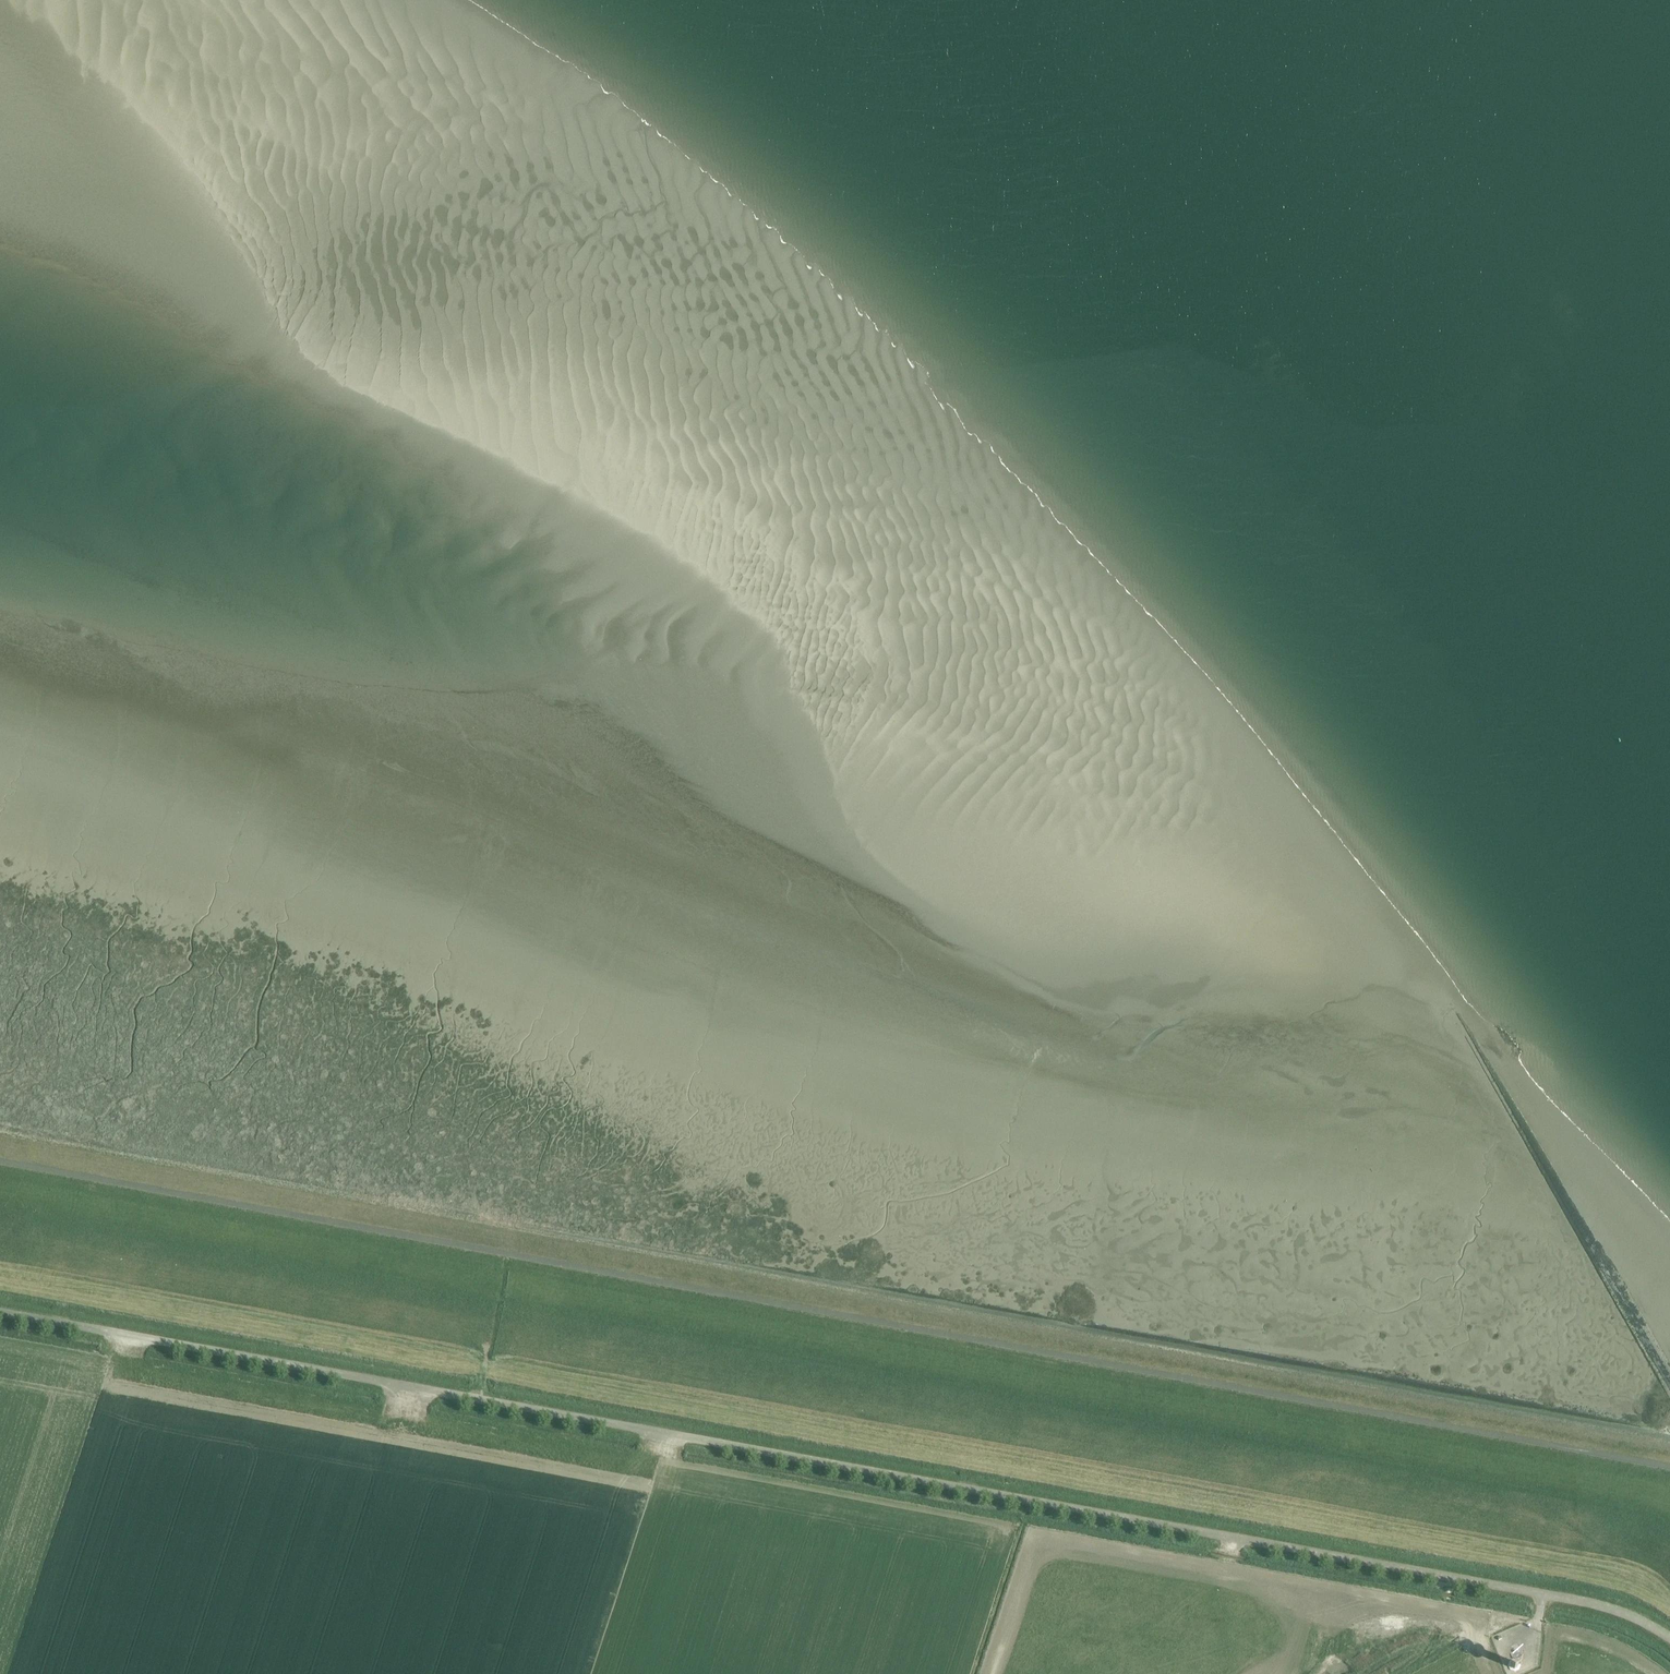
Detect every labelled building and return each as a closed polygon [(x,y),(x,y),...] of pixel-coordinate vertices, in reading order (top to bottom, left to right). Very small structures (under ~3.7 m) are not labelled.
[(1518,1671),(1520,1666),(1518,1661),(1513,1660),(1510,1662),(1508,1667),(1510,1671),(1514,1672),(1518,1671)]
